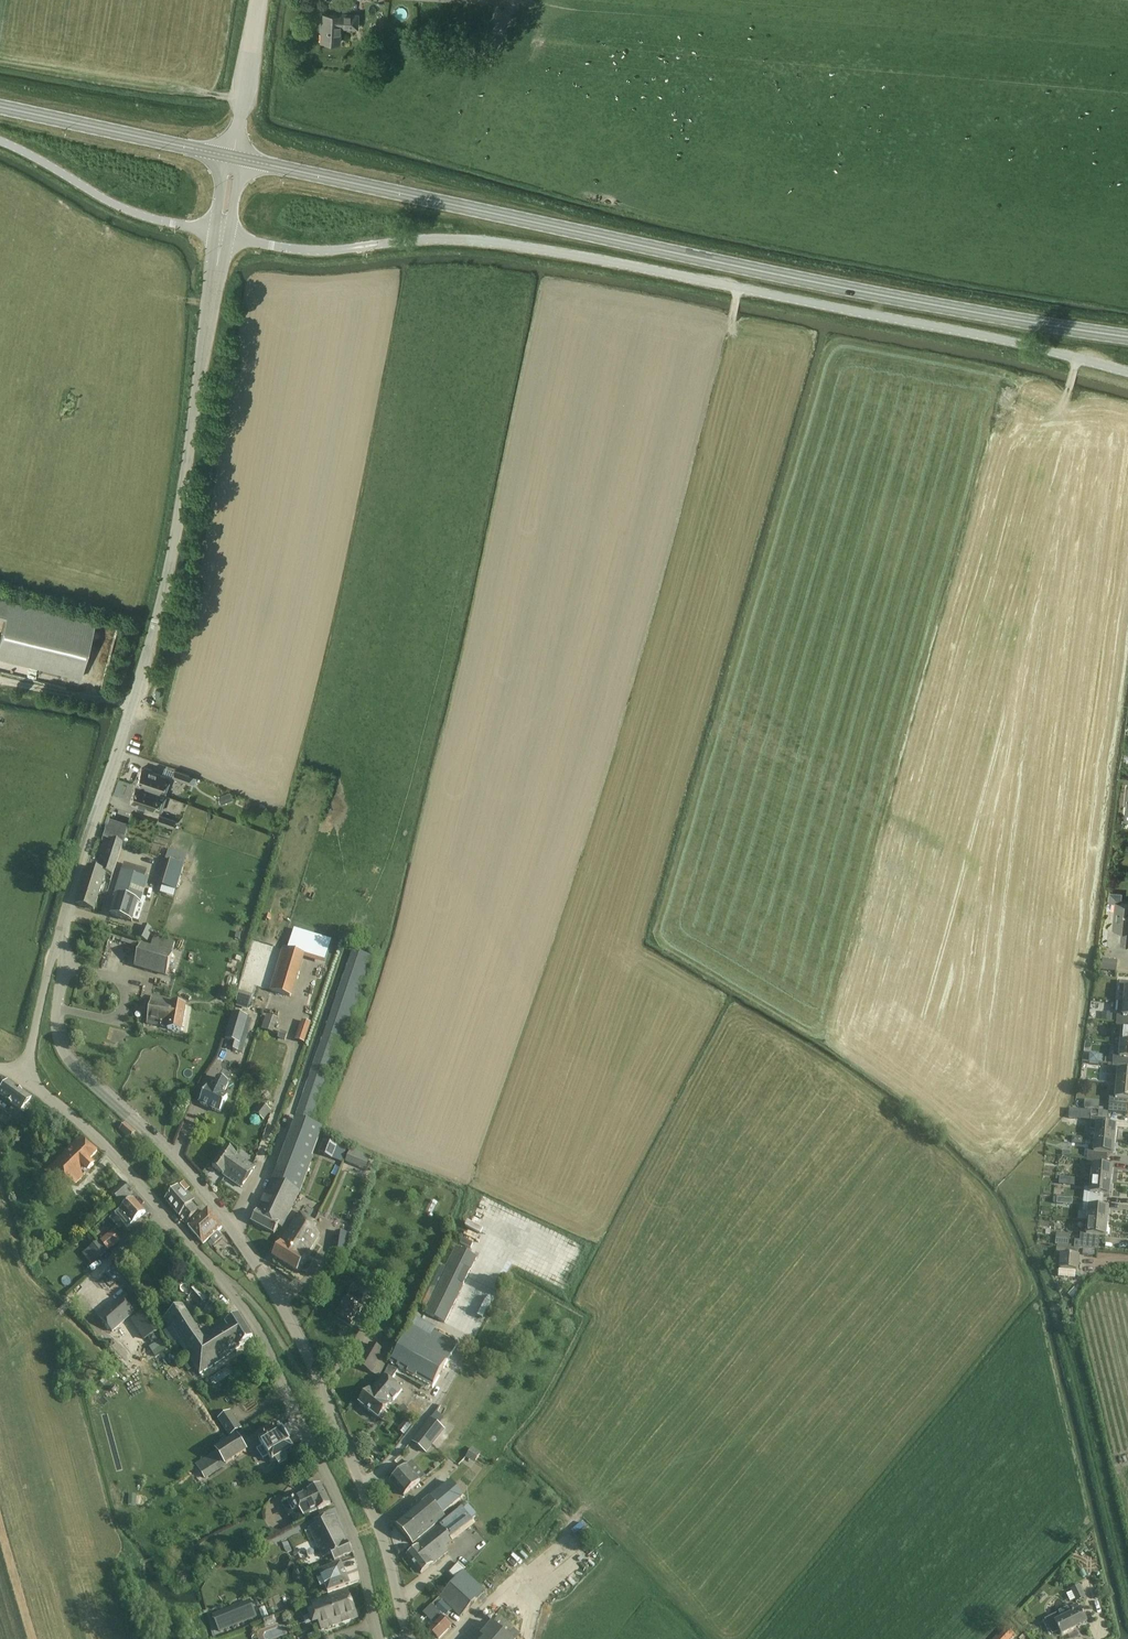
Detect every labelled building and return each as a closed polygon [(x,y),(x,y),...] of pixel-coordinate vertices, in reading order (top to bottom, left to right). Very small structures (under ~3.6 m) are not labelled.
[(340,43),(340,29),(358,29),(359,14),(344,13),(344,16),(334,15),(334,16),(323,16),(322,31),(321,31),(321,42),(340,43)] [(95,624),(9,602),(0,639),(0,656),(82,677),(95,624)] [(142,769),(136,786),(159,793),(164,777),(142,769)] [(187,783),(189,775),(175,770),(172,778),(187,783)] [(131,802),(153,810),(159,793),(136,786),(131,802)] [(222,804),(233,799),(230,791),(219,796),(222,804)] [(159,814),(156,822),(173,828),(175,820),(159,814)] [(111,882),(113,875),(123,843),(110,839),(101,871),(89,867),(77,904),(95,910),(104,879),(111,882)] [(184,854),(169,849),(166,860),(180,865),(184,854)] [(145,878),(133,874),(136,864),(123,860),(121,871),(122,871),(115,895),(118,896),(112,915),(132,922),(138,904),(140,905),(140,903),(141,904),(145,887),(143,887),(145,878)] [(1121,903),(1122,893),(1109,892),(1108,903),(1116,903),(1113,929),(1122,930),(1120,945),(1127,945),(1127,904),(1121,903)] [(138,938),(147,941),(152,929),(144,925),(138,938)] [(173,953),(172,953),(175,942),(154,936),(151,946),(142,944),(135,967),(166,976),(173,953)] [(306,955),(284,948),(270,991),(293,998),(306,955)] [(352,950),(319,1046),(296,1115),(312,1120),(340,1039),(345,1040),(373,957),(352,950)] [(1116,972),(1117,961),(1102,960),(1101,971),(1116,972)] [(1124,1003),(1127,1004),(1127,982),(1119,982),(1119,995),(1125,995),(1124,1003)] [(225,986),(221,999),(229,1002),(233,988),(225,986)] [(253,995),(239,992),(236,1002),(250,1006),(253,995)] [(187,1005),(172,1002),(172,1000),(152,997),(147,1024),(169,1028),(169,1029),(182,1031),(187,1005)] [(1124,1003),(1118,1003),(1116,1023),(1122,1024),(1123,1017),(1127,1018),(1127,1004),(1124,1003)] [(248,1018),(248,1017),(233,1012),(225,1039),(240,1044),(248,1018)] [(266,1015),(262,1029),(274,1031),(277,1018),(266,1015)] [(248,1018),(240,1044),(244,1045),(252,1020),(248,1018)] [(295,1039),(305,1042),(311,1022),(301,1019),(295,1039)] [(1127,1045),(1127,1025),(1122,1024),(1116,1023),(1114,1035),(1121,1036),(1120,1044),(1127,1045)] [(1120,1044),(1119,1052),(1113,1052),(1112,1064),(1127,1066),(1127,1045),(1120,1044)] [(1116,1086),(1127,1087),(1127,1066),(1112,1064),(1111,1077),(1117,1077),(1116,1086)] [(227,1098),(223,1096),(229,1083),(218,1078),(212,1090),(207,1088),(200,1102),(220,1113),(227,1098)] [(21,1111),(31,1097),(7,1080),(0,1091),(0,1096),(11,1103),(4,1112),(14,1120),(21,1111)] [(1115,1093),(1110,1093),(1109,1106),(1127,1107),(1127,1087),(1116,1086),(1115,1093)] [(1085,1107),(1099,1109),(1100,1101),(1086,1099),(1085,1107)] [(260,1101),(248,1116),(260,1125),(272,1110),(260,1101)] [(1095,1130),(1094,1139),(1114,1141),(1115,1135),(1117,1135),(1117,1128),(1116,1128),(1116,1127),(1109,1126),(1110,1119),(1091,1118),(1090,1130),(1095,1130)] [(126,1124),(125,1124),(122,1121),(117,1127),(130,1139),(135,1132),(126,1124)] [(81,1136),(66,1151),(45,1171),(58,1184),(63,1178),(66,1181),(69,1178),(76,1184),(88,1170),(94,1164),(89,1160),(97,1151),(81,1136)] [(1114,1147),(1114,1141),(1094,1139),(1094,1147),(1088,1146),(1087,1160),(1107,1161),(1107,1155),(1113,1155),(1113,1153),(1115,1154),(1115,1147),(1114,1147)] [(323,1140),(319,1153),(341,1162),(346,1149),(323,1140)] [(365,1169),(370,1156),(350,1148),(345,1161),(365,1169)] [(213,1168),(223,1175),(223,1176),(241,1188),(255,1167),(237,1155),(226,1149),(213,1168)] [(1091,1172),(1091,1181),(1111,1182),(1111,1176),(1113,1176),(1113,1170),(1112,1169),(1112,1168),(1106,1168),(1107,1161),(1087,1160),(1086,1172),(1091,1172)] [(274,1233),(278,1226),(282,1228),(299,1192),(272,1179),(256,1210),(257,1211),(252,1222),(274,1233)] [(1084,1188),(1083,1200),(1103,1202),(1103,1195),(1109,1196),(1110,1195),(1111,1195),(1112,1188),(1110,1188),(1111,1182),(1091,1181),(1090,1189),(1084,1188)] [(133,1192),(121,1182),(111,1192),(121,1204),(133,1192)] [(198,1213),(179,1190),(167,1201),(186,1224),(198,1213)] [(134,1199),(121,1210),(115,1215),(127,1229),(134,1223),(146,1213),(134,1199)] [(1102,1209),(1103,1202),(1083,1200),(1082,1212),(1088,1213),(1087,1222),(1107,1223),(1108,1217),(1109,1217),(1110,1211),(1108,1211),(1108,1209),(1102,1209)] [(208,1212),(189,1228),(202,1244),(221,1228),(208,1212)] [(302,1242),(297,1239),(304,1227),(310,1230),(314,1224),(315,1221),(300,1212),(280,1243),(281,1243),(273,1257),(289,1266),(300,1247),(299,1246),(302,1242)] [(1107,1229),(1107,1223),(1087,1222),(1086,1230),(1080,1229),(1079,1241),(1075,1241),(1074,1248),(1098,1250),(1100,1236),(1106,1237),(1106,1236),(1107,1236),(1108,1229),(1107,1229)] [(310,1230),(304,1227),(297,1239),(302,1242),(299,1246),(300,1247),(289,1266),(298,1272),(306,1258),(321,1235),(316,1229),(318,1226),(314,1224),(310,1230)] [(332,1252),(344,1254),(347,1233),(335,1231),(332,1252)] [(101,1240),(109,1250),(119,1241),(111,1232),(101,1240)] [(1069,1246),(1070,1234),(1056,1233),(1055,1245),(1069,1246)] [(90,1248),(98,1259),(106,1253),(98,1244),(99,1243),(98,1241),(90,1248)] [(478,1257),(456,1246),(446,1267),(447,1268),(425,1313),(445,1323),(478,1257)] [(1077,1272),(1078,1257),(1077,1257),(1078,1251),(1056,1248),(1056,1257),(1061,1257),(1060,1270),(1059,1270),(1058,1277),(1075,1278),(1075,1272),(1077,1272)] [(205,1303),(210,1298),(197,1283),(191,1288),(205,1303)] [(135,1291),(140,1299),(148,1293),(143,1285),(135,1291)] [(355,1285),(350,1293),(338,1315),(345,1318),(343,1320),(351,1324),(360,1308),(354,1305),(357,1300),(362,1303),(368,1293),(355,1285)] [(111,1328),(113,1330),(134,1312),(122,1298),(113,1306),(114,1306),(109,1311),(108,1310),(101,1317),(107,1323),(106,1326),(109,1328),(111,1328)] [(386,1304),(378,1300),(372,1312),(380,1316),(386,1304)] [(200,1375),(241,1347),(240,1346),(254,1337),(239,1315),(225,1324),(204,1338),(184,1307),(164,1320),(184,1351),(200,1375)] [(139,1316),(134,1319),(142,1336),(145,1341),(157,1332),(144,1312),(140,1316),(139,1316)] [(404,1340),(392,1362),(391,1365),(397,1368),(399,1370),(408,1375),(416,1380),(432,1388),(447,1364),(458,1344),(433,1330),(427,1339),(410,1329),(404,1340)] [(372,1374),(384,1352),(385,1352),(370,1343),(357,1365),(372,1374)] [(392,1380),(399,1370),(397,1368),(391,1365),(390,1364),(383,1375),(371,1391),(389,1406),(403,1390),(392,1380)] [(389,1406),(371,1391),(370,1390),(360,1403),(379,1419),(389,1406)] [(226,1430),(230,1436),(241,1429),(237,1423),(230,1412),(219,1419),(226,1430)] [(444,1430),(430,1419),(413,1442),(426,1453),(444,1430)] [(398,1431),(404,1435),(411,1425),(406,1421),(398,1431)] [(289,1460),(285,1455),(294,1449),(280,1426),(259,1439),(274,1462),(276,1461),(279,1466),(289,1460)] [(238,1435),(195,1464),(205,1479),(248,1451),(238,1435)] [(480,1454),(472,1449),(468,1454),(477,1460),(480,1454)] [(421,1481),(407,1465),(391,1480),(405,1496),(421,1481)] [(445,1517),(443,1516),(465,1498),(451,1481),(430,1500),(423,1506),(421,1503),(396,1524),(413,1544),(445,1517)] [(309,1492),(318,1508),(319,1510),(331,1504),(321,1486),(309,1492)] [(303,1516),(305,1515),(318,1508),(309,1492),(298,1498),(297,1496),(287,1501),(287,1503),(283,1505),(288,1516),(299,1510),(303,1516)] [(447,1551),(446,1549),(453,1543),(451,1539),(473,1522),(471,1520),(477,1516),(467,1503),(432,1531),(416,1543),(419,1546),(407,1556),(421,1574),(434,1564),(432,1562),(447,1551)] [(352,1552),(347,1541),(348,1541),(336,1517),(309,1531),(321,1554),(323,1558),(331,1554),(334,1560),(352,1552)] [(476,1581),(489,1595),(516,1570),(503,1557),(476,1581)] [(350,1584),(341,1564),(320,1572),(329,1593),(350,1584)] [(484,1592),(464,1571),(440,1597),(461,1616),(484,1592)] [(1077,1602),(1086,1598),(1080,1585),(1070,1590),(1077,1602)] [(322,1631),(358,1616),(347,1589),(311,1604),(322,1631)] [(439,1597),(433,1603),(446,1617),(452,1610),(439,1597)] [(423,1613),(434,1624),(429,1629),(439,1638),(451,1626),(453,1624),(446,1617),(433,1603),(423,1613)] [(1052,1634),(1059,1630),(1062,1635),(1087,1623),(1081,1610),(1077,1603),(1064,1610),(1045,1620),(1052,1634)] [(256,1604),(216,1618),(220,1630),(261,1616),(256,1604)] [(493,1623),(481,1637),(484,1638),(517,1638),(520,1634),(499,1616),(493,1624),(493,1623)] [(1015,1635),(1007,1628),(998,1637),(997,1636),(994,1638),(1011,1638),(1015,1635)]
